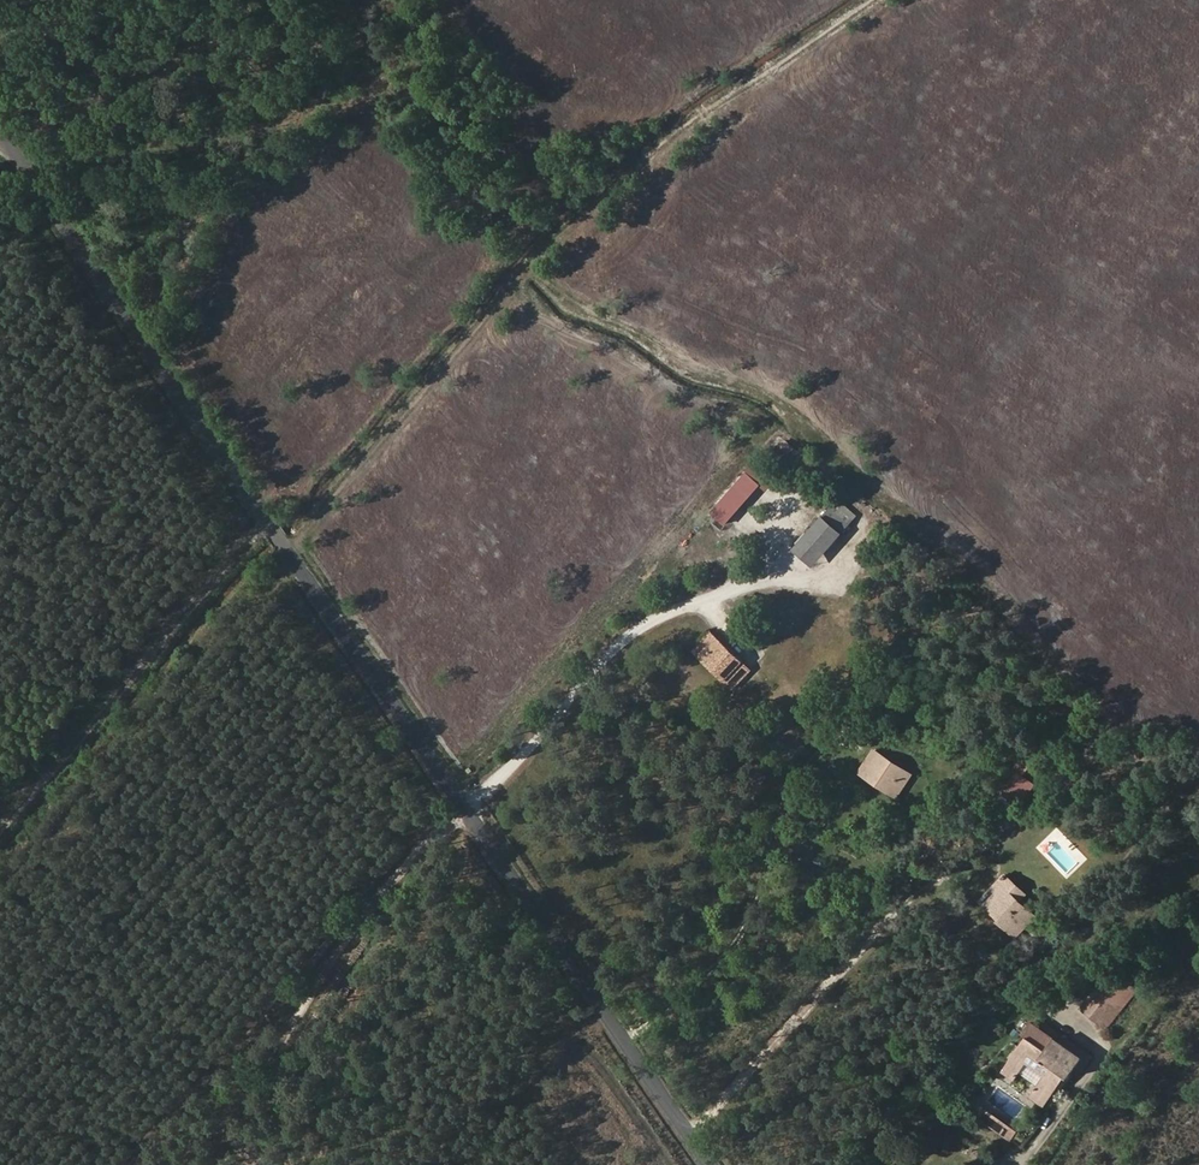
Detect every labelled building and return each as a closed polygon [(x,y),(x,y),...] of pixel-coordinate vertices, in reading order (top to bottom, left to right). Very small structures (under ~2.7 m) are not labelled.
[(726,524),(758,481),(742,469),(710,513),(726,524)] [(853,523),(835,506),(827,516),(845,534),(853,523)] [(845,534),(827,516),(796,549),(814,565),(845,534)] [(714,631),(695,652),(719,672),(723,669),(709,653),(723,638),(714,631)] [(709,653),(723,669),(719,672),(737,690),(755,671),(723,638),(709,653)] [(913,773),(873,748),(858,772),(897,797),(913,773)] [(1030,768),(1019,757),(993,788),(1003,797),(1009,790),(1020,800),(1034,784),(1024,776),(1030,768)] [(1019,885),(1006,872),(978,901),(996,918),(995,920),(1015,941),(1039,915),(1013,891),(1019,885)] [(1148,996),(1125,975),(1094,1017),(1115,1036),(1148,996)] [(1023,1034),(1028,1038),(1003,1072),(1013,1079),(1021,1069),(1038,1083),(1032,1095),(1046,1107),(1073,1068),(1078,1072),(1090,1056),(1035,1016),(1023,1034)] [(1020,1130),(990,1108),(982,1118),(1012,1141),(1020,1130)]
